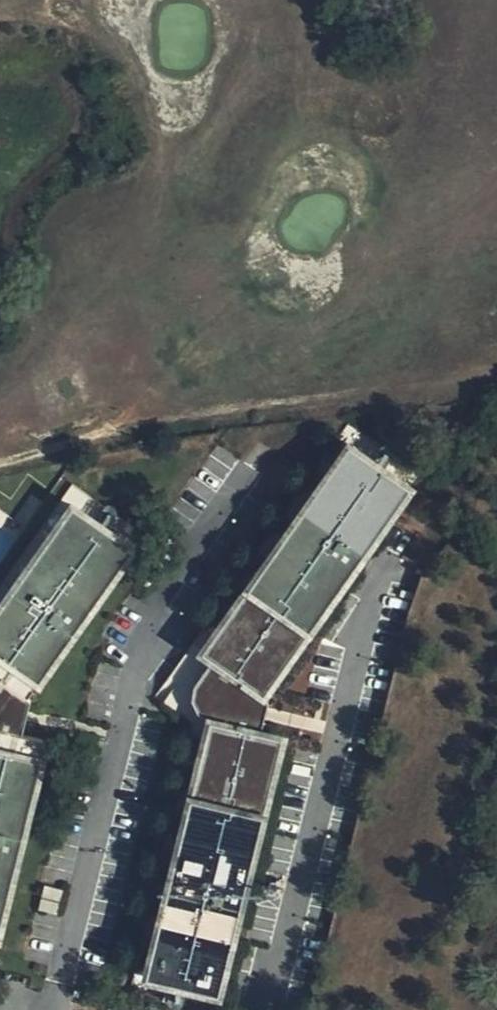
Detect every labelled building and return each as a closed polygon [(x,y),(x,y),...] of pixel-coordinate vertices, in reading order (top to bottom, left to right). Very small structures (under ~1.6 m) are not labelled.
[(359,554),(408,479),(338,433),(289,508),(297,512),(293,517),(285,512),(194,652),(209,662),(194,684),(196,702),(205,717),(172,877),(181,879),(180,884),(171,882),(151,979),(234,996),(253,900),(250,900),(251,894),(255,895),(289,731),(262,725),(265,698),(356,558),(352,556),(356,551),(359,554)] [(112,545),(42,500),(0,566),(0,892),(9,850),(5,849),(6,844),(10,845),(29,759),(19,756),(22,743),(1,738),(8,703),(4,700),(12,687),(18,691),(56,633),(52,630),(55,626),(59,628),(112,545)]
